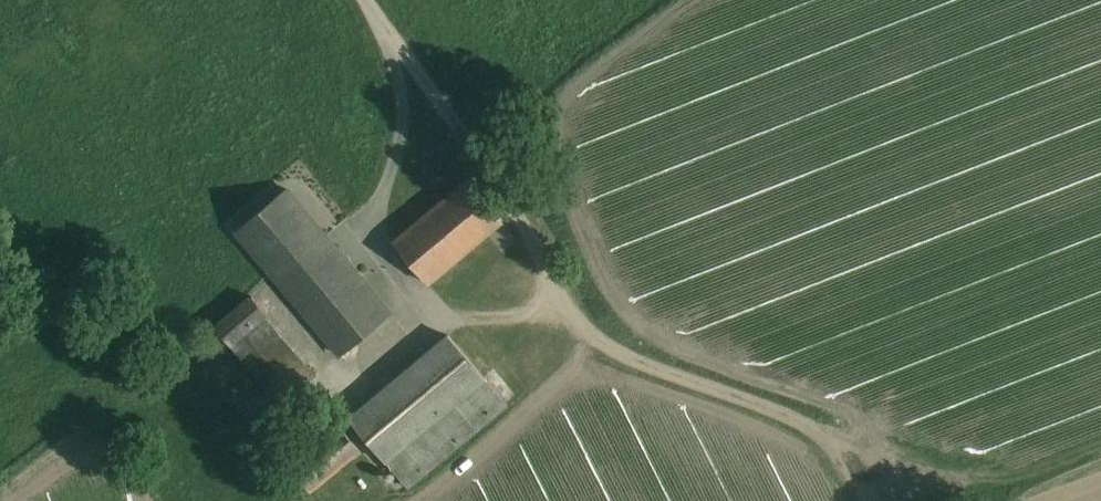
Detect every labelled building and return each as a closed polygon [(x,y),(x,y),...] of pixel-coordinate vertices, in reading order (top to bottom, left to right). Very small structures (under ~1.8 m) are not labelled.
[(470,180),(396,242),(430,283),(458,260),(458,259),(504,220),(470,180)] [(326,233),(289,189),(239,230),(276,274),(326,233)] [(393,314),(326,233),(276,274),(344,355),(393,314)] [(320,372),(255,294),(220,324),(285,402),(320,372)] [(410,370),(445,411),(486,377),(451,336),(410,370)] [(410,370),(352,418),(387,460),(445,411),(410,370)] [(445,411),(387,460),(411,488),(509,405),(486,377),(445,411)] [(353,436),(303,471),(318,492),(366,458),(365,458),(368,457),(353,436)]
